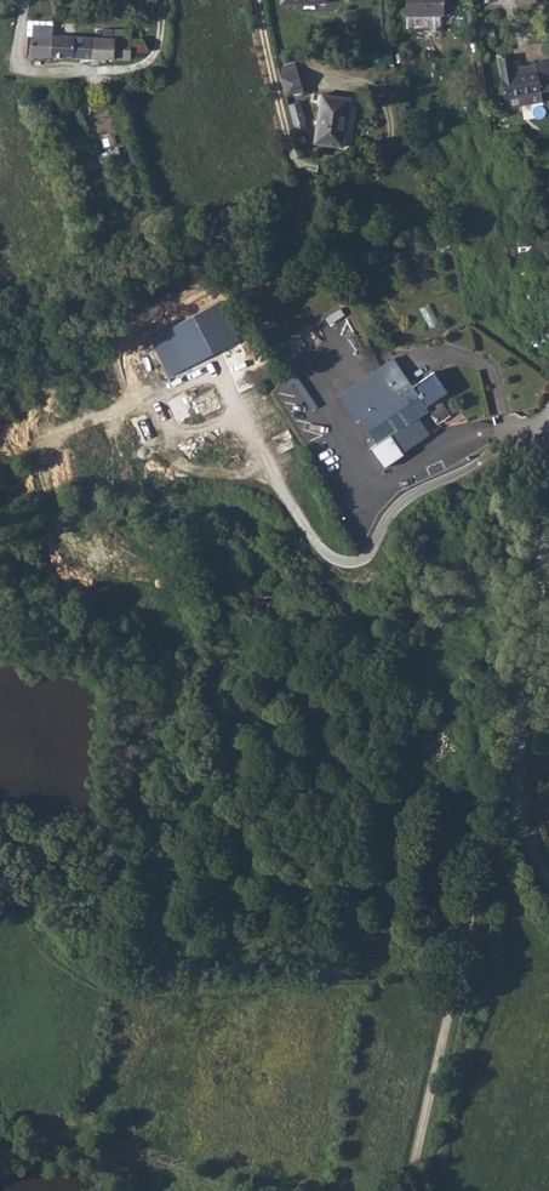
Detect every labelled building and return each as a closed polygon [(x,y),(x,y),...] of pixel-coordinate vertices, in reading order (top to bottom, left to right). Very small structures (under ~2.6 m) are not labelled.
[(277,8),(323,9),(323,0),(278,0),(277,8)] [(437,15),(436,0),(399,0),(400,17),(437,15)] [(528,0),(507,0),(508,11),(529,8),(528,0)] [(53,26),(35,27),(34,36),(53,36),(53,31),(53,26)] [(153,56),(142,33),(132,34),(132,56),(153,56)] [(132,34),(94,35),(94,56),(132,56),(132,34)] [(94,35),(53,36),(54,57),(94,56),(94,35)] [(53,36),(34,36),(33,57),(54,57),(53,36)] [(496,103),(528,101),(525,77),(508,78),(507,74),(506,60),(492,62),(496,103)] [(305,84),(297,64),(279,72),(289,91),(305,84)] [(525,77),(528,101),(531,101),(547,100),(544,64),(529,66),(529,72),(530,77),(525,77)] [(318,133),(347,138),(352,88),(325,84),(318,133)] [(296,132),(307,131),(303,101),(292,103),(296,132)] [(496,113),(530,111),(528,101),(496,103),(496,113)] [(210,318),(158,345),(174,376),(177,382),(229,356),(210,318)] [(158,345),(142,353),(158,384),(174,376),(158,345)] [(331,405),(365,452),(416,421),(415,419),(427,410),(435,405),(422,385),(400,398),(382,372),(331,405)] [(427,410),(415,419),(426,437),(439,429),(427,410)]
